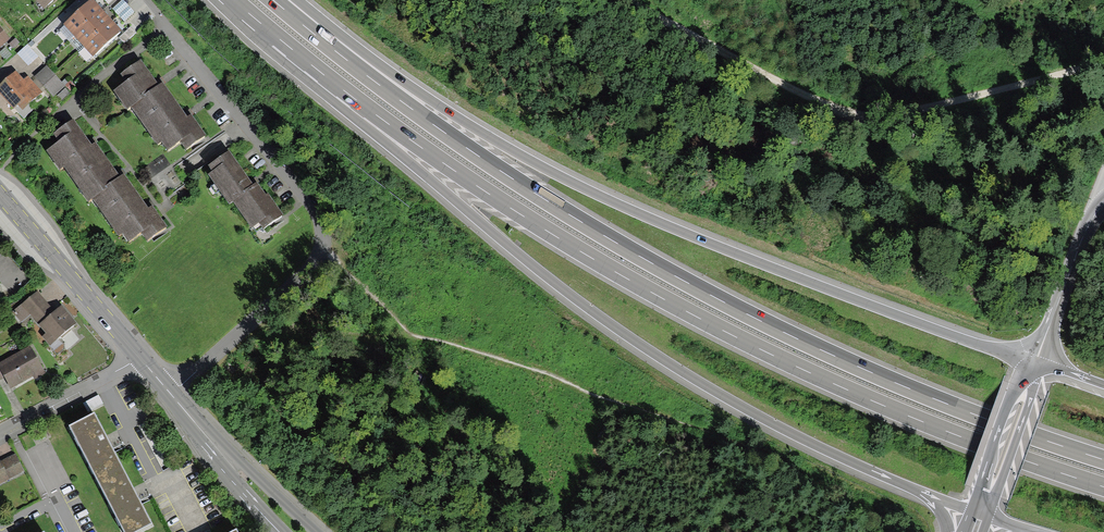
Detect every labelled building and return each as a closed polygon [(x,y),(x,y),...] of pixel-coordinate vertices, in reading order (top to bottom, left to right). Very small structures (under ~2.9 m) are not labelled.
[(43,12),(57,0),(32,0),(43,12)] [(63,28),(75,39),(104,14),(93,2),(63,28)] [(114,26),(104,14),(75,39),(86,50),(114,26)] [(124,37),(114,26),(86,50),(95,62),(124,37)] [(10,44),(0,32),(0,52),(10,44)] [(134,112),(144,129),(176,108),(163,87),(155,91),(139,67),(119,79),(125,88),(112,96),(125,117),(134,112)] [(0,90),(0,96),(13,113),(17,109),(21,114),(41,97),(27,80),(21,84),(16,77),(0,90)] [(185,124),(176,108),(144,129),(157,151),(161,148),(167,156),(181,148),(185,154),(206,141),(193,119),(185,124)] [(63,174),(73,189),(107,164),(96,147),(90,151),(73,125),(52,139),(59,148),(46,157),(59,176),(63,174)] [(231,154),(208,172),(259,238),(282,221),(231,154)] [(95,203),(105,218),(137,196),(126,179),(119,183),(107,164),(73,189),(86,209),(95,203)] [(148,213),(137,196),(105,218),(126,250),(142,239),(146,246),(165,234),(151,211),(148,213)] [(37,295),(14,315),(23,325),(30,319),(45,336),(42,339),(52,350),(79,327),(61,307),(53,313),(37,295)] [(3,380),(10,392),(43,374),(29,350),(0,366),(0,382),(3,380)] [(88,408),(104,403),(102,396),(86,401),(88,408)] [(117,415),(109,419),(115,434),(124,430),(117,415)] [(71,434),(100,490),(123,478),(94,421),(71,434)] [(13,455),(0,462),(0,486),(23,474),(13,455)] [(123,478),(100,490),(122,531),(148,531),(151,531),(123,478)]
